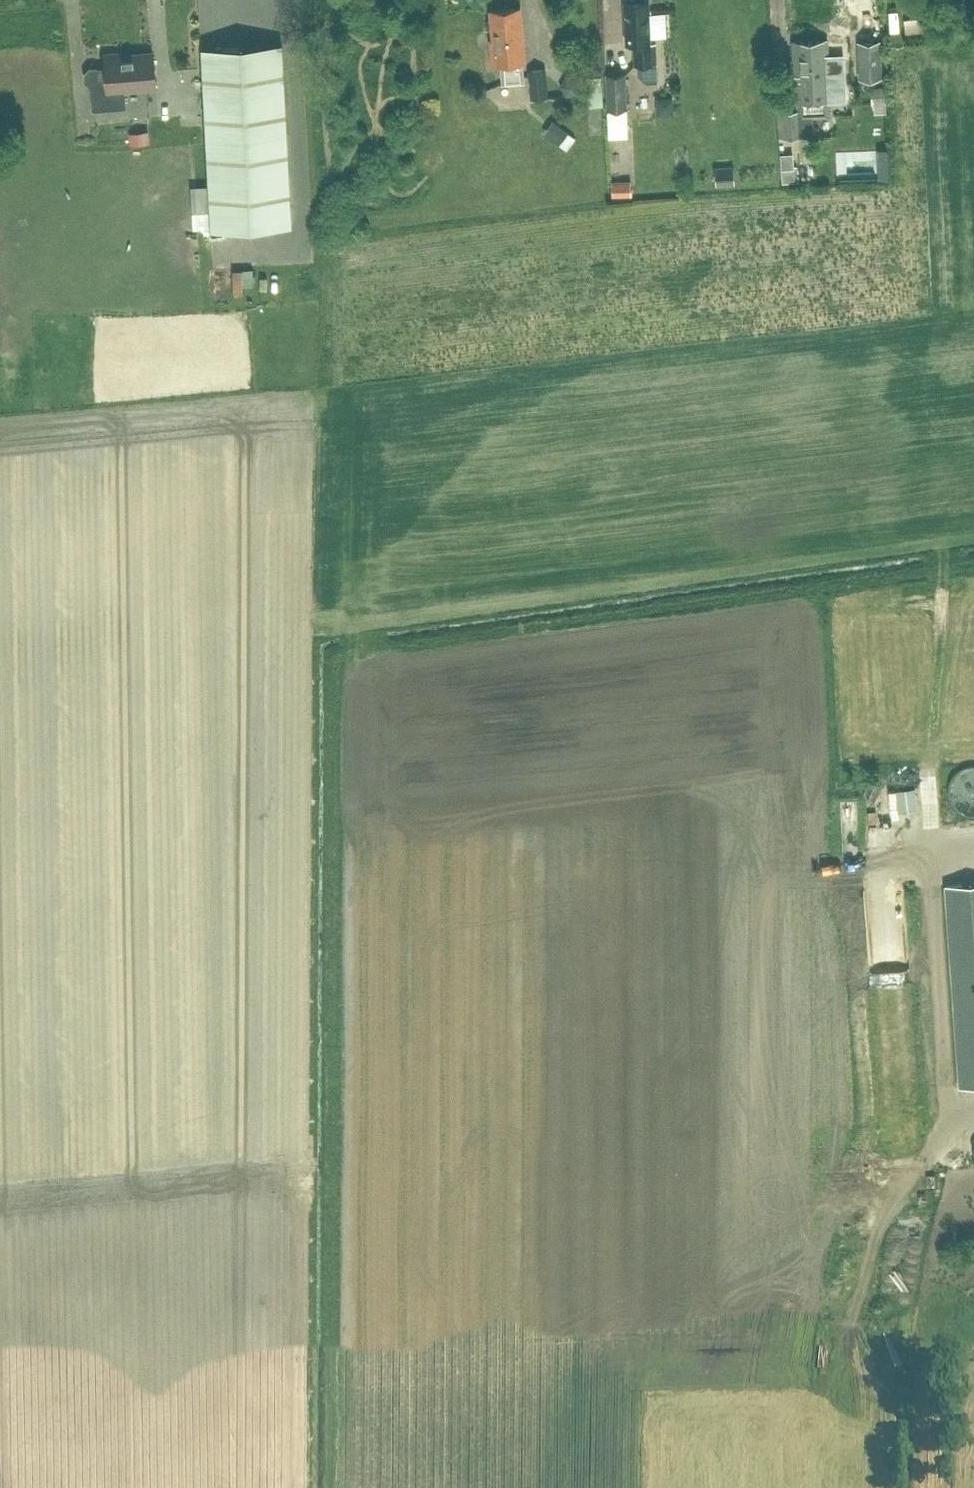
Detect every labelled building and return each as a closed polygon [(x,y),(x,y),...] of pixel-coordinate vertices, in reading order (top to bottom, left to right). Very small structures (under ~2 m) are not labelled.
[(655,60),(654,41),(650,41),(648,0),(623,0),(625,41),(633,41),(634,61),(644,61),(644,66),(649,73),(656,73),(655,60)] [(656,0),(662,18),(672,15),(667,0),(656,0)] [(858,27),(868,26),(866,5),(857,6),(858,27)] [(501,80),(524,78),(523,61),(524,61),(519,6),(489,9),(492,37),(489,37),(491,62),(499,61),(501,80)] [(924,22),(923,12),(901,14),(902,24),(924,22)] [(812,134),(810,111),(826,110),(825,98),(830,98),(826,38),(791,40),(795,100),(796,109),(799,109),(801,134),(812,134)] [(883,76),(881,39),(857,40),(859,77),(883,76)] [(281,42),(201,46),(211,227),(292,223),(281,42)] [(104,54),(105,70),(101,70),(96,65),(89,66),(84,71),(85,78),(90,83),(92,107),(124,104),(123,87),(155,85),(152,50),(104,54)] [(546,94),(544,67),(528,69),(530,95),(546,94)] [(607,105),(626,105),(625,71),(605,71),(607,105)] [(603,104),(601,74),(585,76),(587,105),(603,104)] [(559,85),(565,95),(577,95),(583,84),(576,75),(565,75),(559,85)] [(801,134),(799,109),(796,109),(780,110),(781,137),(801,136),(801,134)] [(542,132),(558,144),(569,131),(553,119),(542,132)] [(888,149),(879,149),(879,176),(889,176),(888,149)] [(733,164),(714,166),(716,186),(735,184),(733,164)] [(611,195),(631,195),(631,179),(611,179),(611,195)] [(189,186),(190,212),(206,211),(205,185),(189,186)] [(244,283),(244,264),(228,263),(227,283),(244,283)] [(946,884),(960,1085),(973,1084),(973,882),(946,884)]
